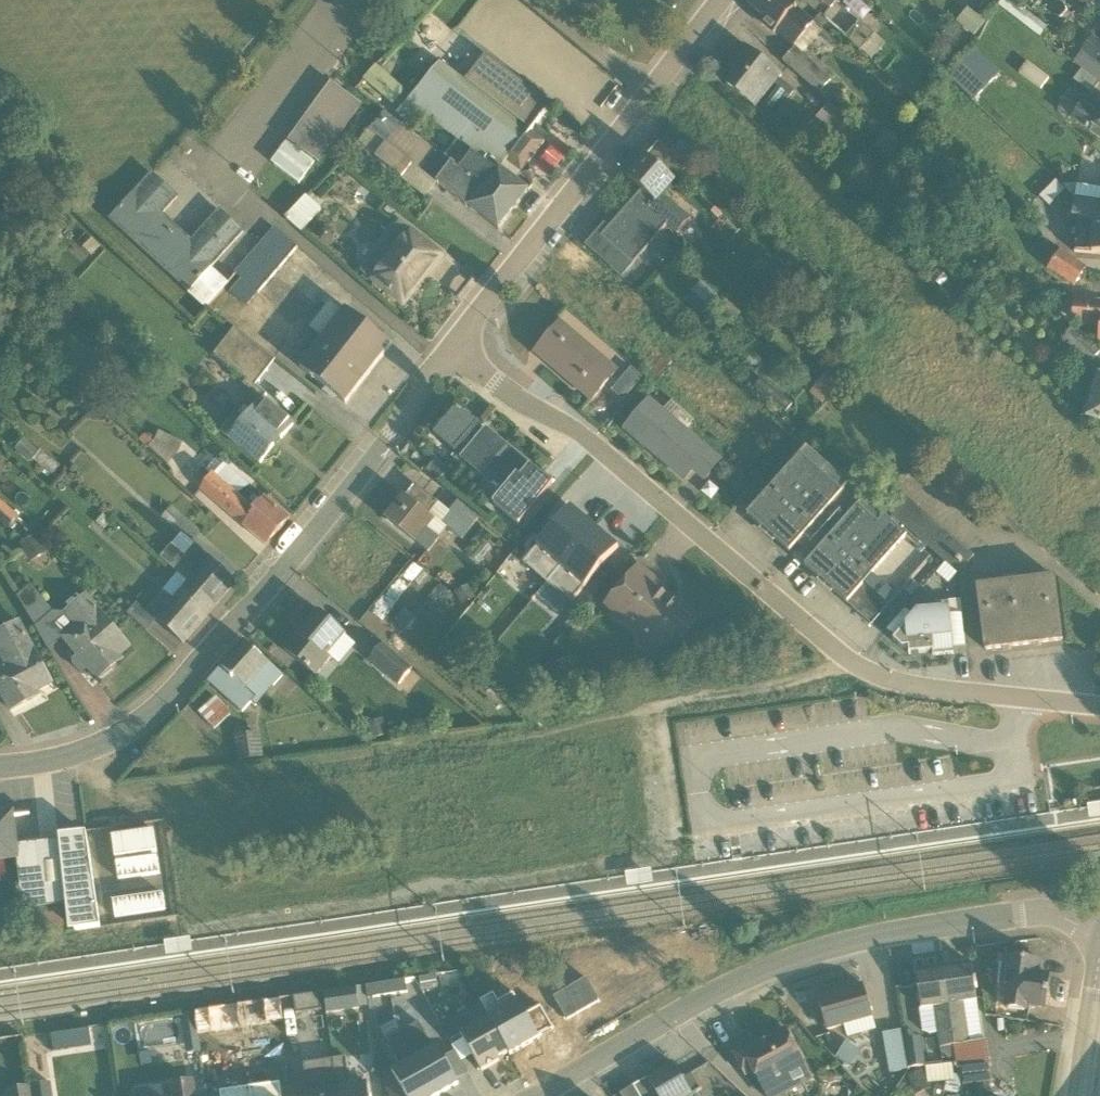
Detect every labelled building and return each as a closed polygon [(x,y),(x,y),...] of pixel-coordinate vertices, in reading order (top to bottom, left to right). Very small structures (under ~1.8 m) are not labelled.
[(749,5),(765,19),(795,46),(781,61),(818,93),(830,79),(802,54),(823,31),(787,0),(754,0),(749,5)] [(828,12),(837,0),(815,0),(828,12)] [(1099,10),(1099,0),(1087,0),(1099,10)] [(955,22),(973,37),(985,22),(967,8),(955,22)] [(837,10),(826,22),(859,52),(870,39),(837,10)] [(1073,63),(1099,83),(1099,42),(1092,36),(1073,63)] [(781,84),(785,78),(743,45),(727,66),(734,72),(723,86),(770,123),(794,93),(781,84)] [(973,50),(948,79),(972,101),(998,70),(973,50)] [(392,119),(405,129),(417,113),(457,142),(496,172),(498,169),(504,161),(520,173),(543,143),(530,133),(550,106),(485,55),(464,81),(438,62),(392,119)] [(1018,73),(1039,89),(1047,78),(1026,62),(1018,73)] [(376,67),(363,81),(394,107),(405,92),(376,67)] [(1099,83),(1081,70),(1073,80),(1091,94),(1099,83)] [(330,83),(287,142),(319,165),(360,106),(330,83)] [(1057,110),(1099,141),(1099,113),(1099,115),(1081,103),(1078,108),(1064,99),(1057,110)] [(850,124),(828,105),(808,128),(829,147),(850,124)] [(389,139),(384,145),(374,158),(426,198),(436,184),(498,232),(513,211),(445,159),(405,129),(392,119),(383,112),(372,126),(389,139)] [(389,139),(372,126),(367,132),(384,145),(389,139)] [(445,159),(513,211),(528,192),(514,181),(498,169),(496,172),(457,142),(445,159)] [(274,167),(289,146),(286,143),(270,164),(274,167)] [(635,198),(666,226),(677,234),(690,218),(664,195),(686,167),(657,143),(625,179),(639,191),(635,198)] [(921,145),(912,156),(923,166),(933,154),(921,145)] [(289,146),(274,167),(298,185),(313,164),(289,146)] [(504,161),(498,169),(514,181),(520,173),(504,161)] [(151,175),(108,221),(204,310),(227,284),(210,269),(242,233),(219,212),(191,241),(162,215),(176,199),(151,175)] [(1064,191),(1055,181),(1038,198),(1048,208),(1064,191)] [(1071,217),(1077,218),(1099,221),(1099,189),(1076,185),(1074,197),(1071,217)] [(304,197),(284,220),(300,233),(319,210),(304,197)] [(658,235),(666,226),(651,212),(635,198),(608,228),(604,224),(583,247),(618,278),(630,264),(631,265),(658,235)] [(1099,255),(1099,221),(1077,218),(1074,252),(1099,255)] [(401,228),(364,273),(402,303),(438,258),(401,228)] [(247,274),(229,295),(245,308),(297,249),(274,229),(240,268),(247,274)] [(1086,269),(1060,251),(1047,270),(1073,289),(1086,269)] [(1073,300),(1071,325),(1098,328),(1096,342),(1099,343),(1099,302),(1073,300)] [(343,404),(390,344),(344,308),(342,311),(329,301),(309,327),(323,339),(299,369),(343,404)] [(534,353),(590,402),(616,372),(559,324),(534,353)] [(1062,342),(1089,365),(1099,351),(1073,327),(1062,342)] [(273,361),(233,330),(214,355),(254,386),(273,361)] [(643,378),(633,369),(624,379),(634,388),(643,378)] [(830,370),(816,387),(831,399),(845,382),(830,370)] [(1073,379),(1066,400),(1084,406),(1081,419),(1099,424),(1099,377),(1094,375),(1091,384),(1073,379)] [(251,392),(219,432),(261,465),(292,424),(251,392)] [(649,400),(624,430),(683,481),(692,471),(703,481),(721,459),(686,430),(693,422),(670,402),(663,411),(649,400)] [(456,413),(435,439),(454,455),(478,426),(456,413)] [(488,474),(507,489),(493,505),(517,525),(551,485),(486,430),(461,460),(484,479),(488,474)] [(144,434),(138,441),(166,466),(184,444),(157,432),(152,443),(144,434)] [(25,438),(14,451),(27,463),(30,460),(51,477),(59,468),(25,438)] [(919,552),(925,547),(877,507),(874,511),(806,450),(746,516),(789,554),(796,546),(811,560),(805,567),(847,605),(846,605),(870,627),(929,561),(919,552)] [(434,459),(424,471),(435,480),(444,468),(434,459)] [(242,529),(266,548),(288,521),(227,468),(212,476),(199,491),(242,529)] [(747,481),(732,468),(721,481),(736,494),(747,481)] [(448,512),(414,486),(387,521),(428,553),(447,529),(462,540),(478,520),(455,503),(448,512)] [(893,487),(877,507),(925,547),(957,575),(958,574),(957,575),(972,559),(970,555),(893,487)] [(9,530),(18,518),(0,502),(0,522),(9,530)] [(162,557),(180,573),(216,605),(235,585),(207,561),(189,545),(199,533),(170,507),(159,519),(180,537),(162,557)] [(545,586),(593,529),(569,509),(521,566),(545,586)] [(593,529),(545,586),(570,606),(617,550),(593,529)] [(22,543),(32,557),(44,548),(34,535),(22,543)] [(397,600),(424,569),(414,561),(388,592),(397,600)] [(660,584),(638,565),(603,607),(664,660),(695,622),(656,589),(660,584)] [(184,645),(216,605),(180,573),(144,611),(136,605),(127,616),(147,632),(155,622),(184,645)] [(1053,578),(1012,582),(1020,647),(1060,642),(1053,578)] [(984,651),(1020,647),(1012,582),(976,586),(984,651)] [(468,586),(453,594),(460,607),(475,599),(468,586)] [(54,614),(31,588),(17,601),(47,649),(61,638),(76,657),(71,661),(82,675),(87,671),(96,681),(113,667),(110,664),(127,649),(84,597),(61,616),(54,614)] [(416,619),(384,591),(373,604),(405,631),(416,619)] [(908,656),(931,654),(932,658),(953,655),(952,649),(964,648),(960,601),(922,605),(912,619),(904,613),(903,611),(885,632),(895,640),(892,642),(901,650),(907,650),(908,656)] [(345,635),(317,611),(303,627),(306,630),(300,638),(296,634),(282,650),(315,679),(331,660),(327,656),(345,635)] [(3,665),(0,667),(0,695),(9,713),(27,704),(24,698),(52,683),(19,621),(0,631),(0,660),(3,665)] [(283,677),(242,643),(208,683),(242,713),(251,703),(256,708),(283,677)] [(403,661),(382,644),(368,661),(389,678),(403,661)] [(230,714),(214,698),(198,715),(214,730),(230,714)] [(258,734),(234,736),(237,761),(261,759),(258,734)] [(16,847),(13,816),(0,818),(0,864),(17,862),(22,911),(65,906),(58,841),(16,847)] [(119,879),(162,872),(154,827),(111,835),(119,879)] [(58,836),(58,841),(65,906),(68,932),(99,927),(85,833),(58,836)] [(112,895),(114,917),(167,912),(165,890),(112,895)] [(1044,1010),(1048,980),(1038,979),(1040,965),(1004,960),(1003,966),(999,966),(997,986),(1006,987),(1003,1010),(1025,1013),(1025,1008),(1044,1010)] [(942,972),(954,1063),(955,1070),(961,1070),(963,1088),(967,1088),(969,1095),(988,1095),(987,1086),(992,1085),(986,1042),(981,1043),(971,968),(942,972)] [(942,1065),(954,1063),(942,972),(931,973),(915,975),(923,1038),(938,1036),(942,1065)] [(328,1010),(358,1006),(355,986),(326,990),(328,1010)] [(876,1032),(863,986),(816,999),(826,1034),(843,1030),(846,1040),(876,1032)] [(320,1011),(317,994),(292,998),(294,1015),(320,1011)] [(508,1055),(509,1057),(539,1041),(538,1039),(553,1030),(533,995),(487,1021),(508,1055)] [(508,1055),(487,1021),(478,1006),(446,1025),(455,1040),(460,1038),(481,1073),(499,1063),(497,1060),(508,1055)] [(458,1086),(437,1046),(432,1049),(418,1024),(399,1034),(433,1095),(441,1095),(458,1086)] [(103,1026),(58,1028),(59,1044),(103,1042),(103,1026)] [(753,1076),(763,1095),(788,1095),(811,1084),(785,1033),(752,1050),(746,1038),(729,1047),(745,1079),(753,1076)] [(902,1041),(901,1033),(883,1036),(889,1076),(907,1073),(902,1041)] [(391,1072),(404,1095),(433,1095),(399,1034),(386,1041),(401,1067),(391,1072)] [(902,1041),(907,1073),(926,1070),(921,1038),(902,1041)] [(367,1086),(350,1088),(345,1059),(333,1061),(338,1095),(368,1095),(367,1086)] [(333,1061),(302,1065),(307,1095),(338,1095),(333,1061)] [(632,1089),(636,1095),(698,1095),(697,1094),(701,1092),(690,1075),(681,1081),(672,1066),(632,1089)] [(192,1082),(168,1085),(171,1095),(194,1095),(192,1082)] [(248,1087),(250,1095),(281,1095),(278,1082),(248,1087)] [(30,1088),(31,1095),(52,1095),(50,1084),(30,1088)] [(218,1091),(219,1095),(250,1095),(248,1087),(218,1091)] [(30,1088),(4,1091),(5,1095),(31,1095),(30,1088)]
